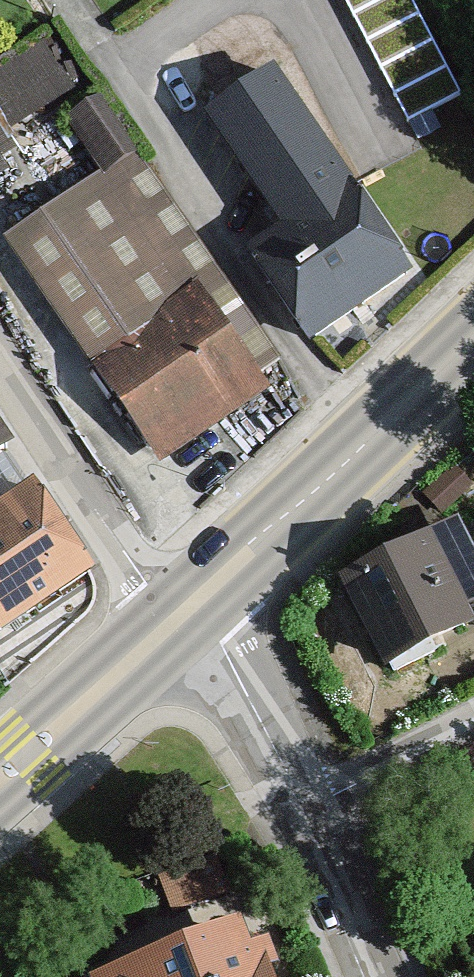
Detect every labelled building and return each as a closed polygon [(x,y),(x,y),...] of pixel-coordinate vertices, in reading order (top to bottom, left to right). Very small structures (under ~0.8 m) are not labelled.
[(407,249),(267,70),(211,113),(293,217),(258,244),(317,320),(407,249)] [(207,255),(131,150),(11,237),(161,442),(251,377),(177,276),(207,255)] [(17,438),(0,412),(0,449),(17,438)] [(29,499),(0,520),(0,643),(8,653),(95,588),(29,499)] [(338,590),(390,689),(473,645),(473,612),(436,539),(338,590)] [(129,976),(280,976),(261,928),(129,976)]
